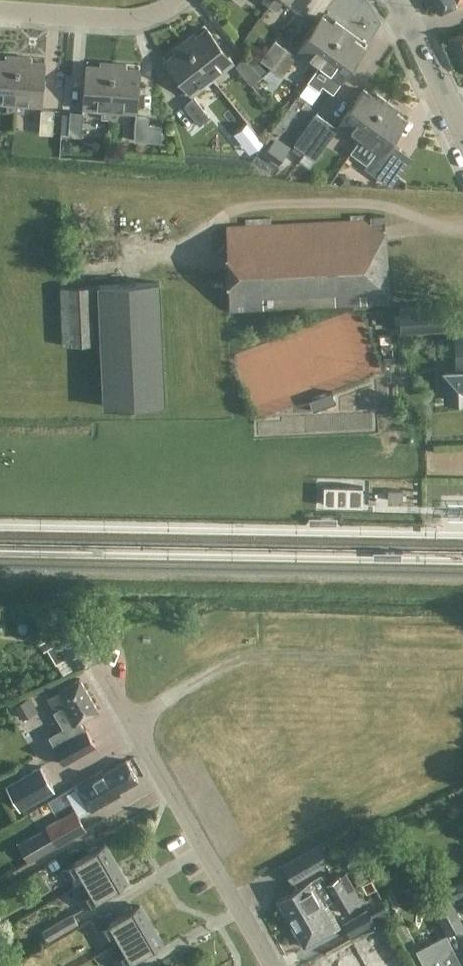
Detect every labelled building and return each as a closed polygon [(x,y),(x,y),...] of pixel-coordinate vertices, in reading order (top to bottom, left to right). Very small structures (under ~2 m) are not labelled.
[(268,5),(275,10),(282,0),(272,0),(268,5)] [(298,10),(305,0),(284,0),(298,10)] [(438,11),(456,1),(455,0),(431,0),(438,11)] [(318,66),(345,28),(335,21),(333,24),(321,16),(297,51),(318,66)] [(192,32),(182,40),(212,78),(232,62),(206,28),(195,36),(192,32)] [(345,28),(318,66),(307,81),(318,89),(322,84),(332,92),(364,47),(353,39),(355,36),(345,28)] [(451,39),(462,69),(462,35),(451,39)] [(296,55),(274,39),(260,59),(281,74),(296,55)] [(212,78),(182,40),(172,49),(175,52),(164,61),(191,94),(212,78)] [(18,56),(6,55),(5,59),(0,59),(0,102),(7,102),(7,112),(14,113),(18,56)] [(30,57),(18,56),(14,113),(21,113),(22,103),(41,104),(44,62),(30,61),(30,57)] [(235,65),(250,83),(260,74),(245,56),(235,65)] [(109,119),(113,62),(100,61),(100,66),(85,65),(83,108),(101,109),(100,119),(109,119)] [(125,63),(113,62),(109,119),(117,120),(118,111),(136,112),(139,69),(124,68),(125,63)] [(338,124),(360,140),(387,101),(377,94),(374,97),(363,89),(338,124)] [(208,116),(194,97),(183,105),(198,124),(208,116)] [(387,101),(360,140),(353,149),(374,164),(369,171),(380,179),(401,150),(390,142),(406,119),(395,112),(397,109),(387,101)] [(40,108),(39,132),(52,132),(54,109),(40,108)] [(83,112),(69,111),(67,135),(81,136),(83,112)] [(303,150),(315,159),(337,127),(315,112),(290,148),(300,155),(303,150)] [(148,116),(135,115),(133,139),(160,141),(161,124),(148,123),(148,116)] [(290,145),(275,135),(263,153),(277,163),(290,145)] [(413,158),(401,150),(380,179),(392,188),(413,158)] [(338,182),(349,183),(349,177),(345,172),(339,171),(338,182)] [(226,226),(230,310),(387,302),(383,215),(369,216),(369,219),(226,226)] [(99,343),(102,406),(165,403),(159,281),(58,286),(61,344),(99,343)] [(399,307),(401,331),(454,328),(457,370),(443,371),(445,398),(462,397),(462,303),(399,307)] [(331,403),(331,390),(308,399),(317,409),(331,403)] [(363,486),(324,485),(323,505),(362,506),(363,486)] [(402,489),(387,489),(387,500),(402,500),(402,489)] [(448,502),(448,520),(462,520),(462,502),(448,502)] [(66,656),(72,668),(96,654),(78,622),(43,641),(55,662),(66,656)] [(53,747),(63,764),(95,746),(86,729),(84,730),(79,720),(97,710),(79,679),(47,697),(55,711),(55,712),(64,728),(49,736),(55,746),(53,747)] [(14,705),(22,719),(33,713),(25,699),(14,705)] [(119,793),(118,790),(137,779),(126,760),(103,773),(101,769),(74,784),(89,810),(119,793)] [(19,809),(53,789),(40,766),(6,785),(19,809)] [(46,826),(57,846),(86,829),(74,809),(45,825),(46,826)] [(29,862),(57,846),(46,826),(17,842),(29,862)] [(80,870),(86,880),(115,864),(104,844),(61,869),(65,878),(80,870)] [(319,844),(284,864),(293,879),(317,866),(315,860),(325,854),(319,844)] [(115,864),(86,880),(92,890),(78,899),(83,908),(126,883),(115,864)] [(333,898),(353,886),(345,872),(326,883),(322,875),(277,900),(290,922),(325,903),(333,898)] [(424,880),(408,889),(416,903),(432,895),(424,880)] [(361,900),(353,886),(333,898),(341,912),(361,900)] [(338,926),(325,903),(290,922),(303,946),(338,926)] [(121,941),(150,924),(139,905),(96,930),(100,938),(114,930),(121,941)] [(350,937),(371,924),(364,911),(342,923),(350,937)] [(41,930),(47,941),(78,922),(72,912),(41,930)] [(150,924),(121,941),(127,951),(113,960),(116,965),(122,965),(161,943),(150,924)] [(462,925),(449,932),(458,950),(462,947),(462,927),(462,925)] [(446,934),(415,950),(424,965),(462,965),(446,934)] [(380,952),(385,960),(397,954),(393,945),(380,952)] [(352,948),(321,965),(362,965),(352,948)] [(397,954),(385,960),(388,965),(395,965),(402,962),(397,954)]
